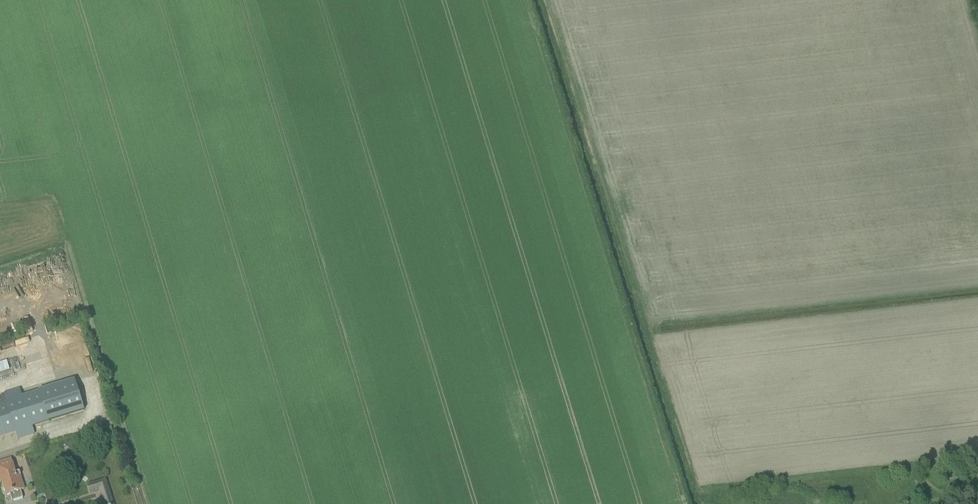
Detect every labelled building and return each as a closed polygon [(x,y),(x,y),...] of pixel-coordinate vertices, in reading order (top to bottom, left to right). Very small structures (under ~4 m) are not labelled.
[(11,371),(8,361),(0,363),(0,374),(11,371)] [(0,403),(0,436),(84,411),(74,381),(0,403)] [(12,502),(13,502),(12,501),(22,498),(22,499),(23,499),(21,491),(24,490),(19,472),(15,473),(11,459),(0,463),(0,483),(2,483),(6,495),(9,494),(12,502)] [(89,489),(92,503),(113,503),(108,484),(89,489)]
